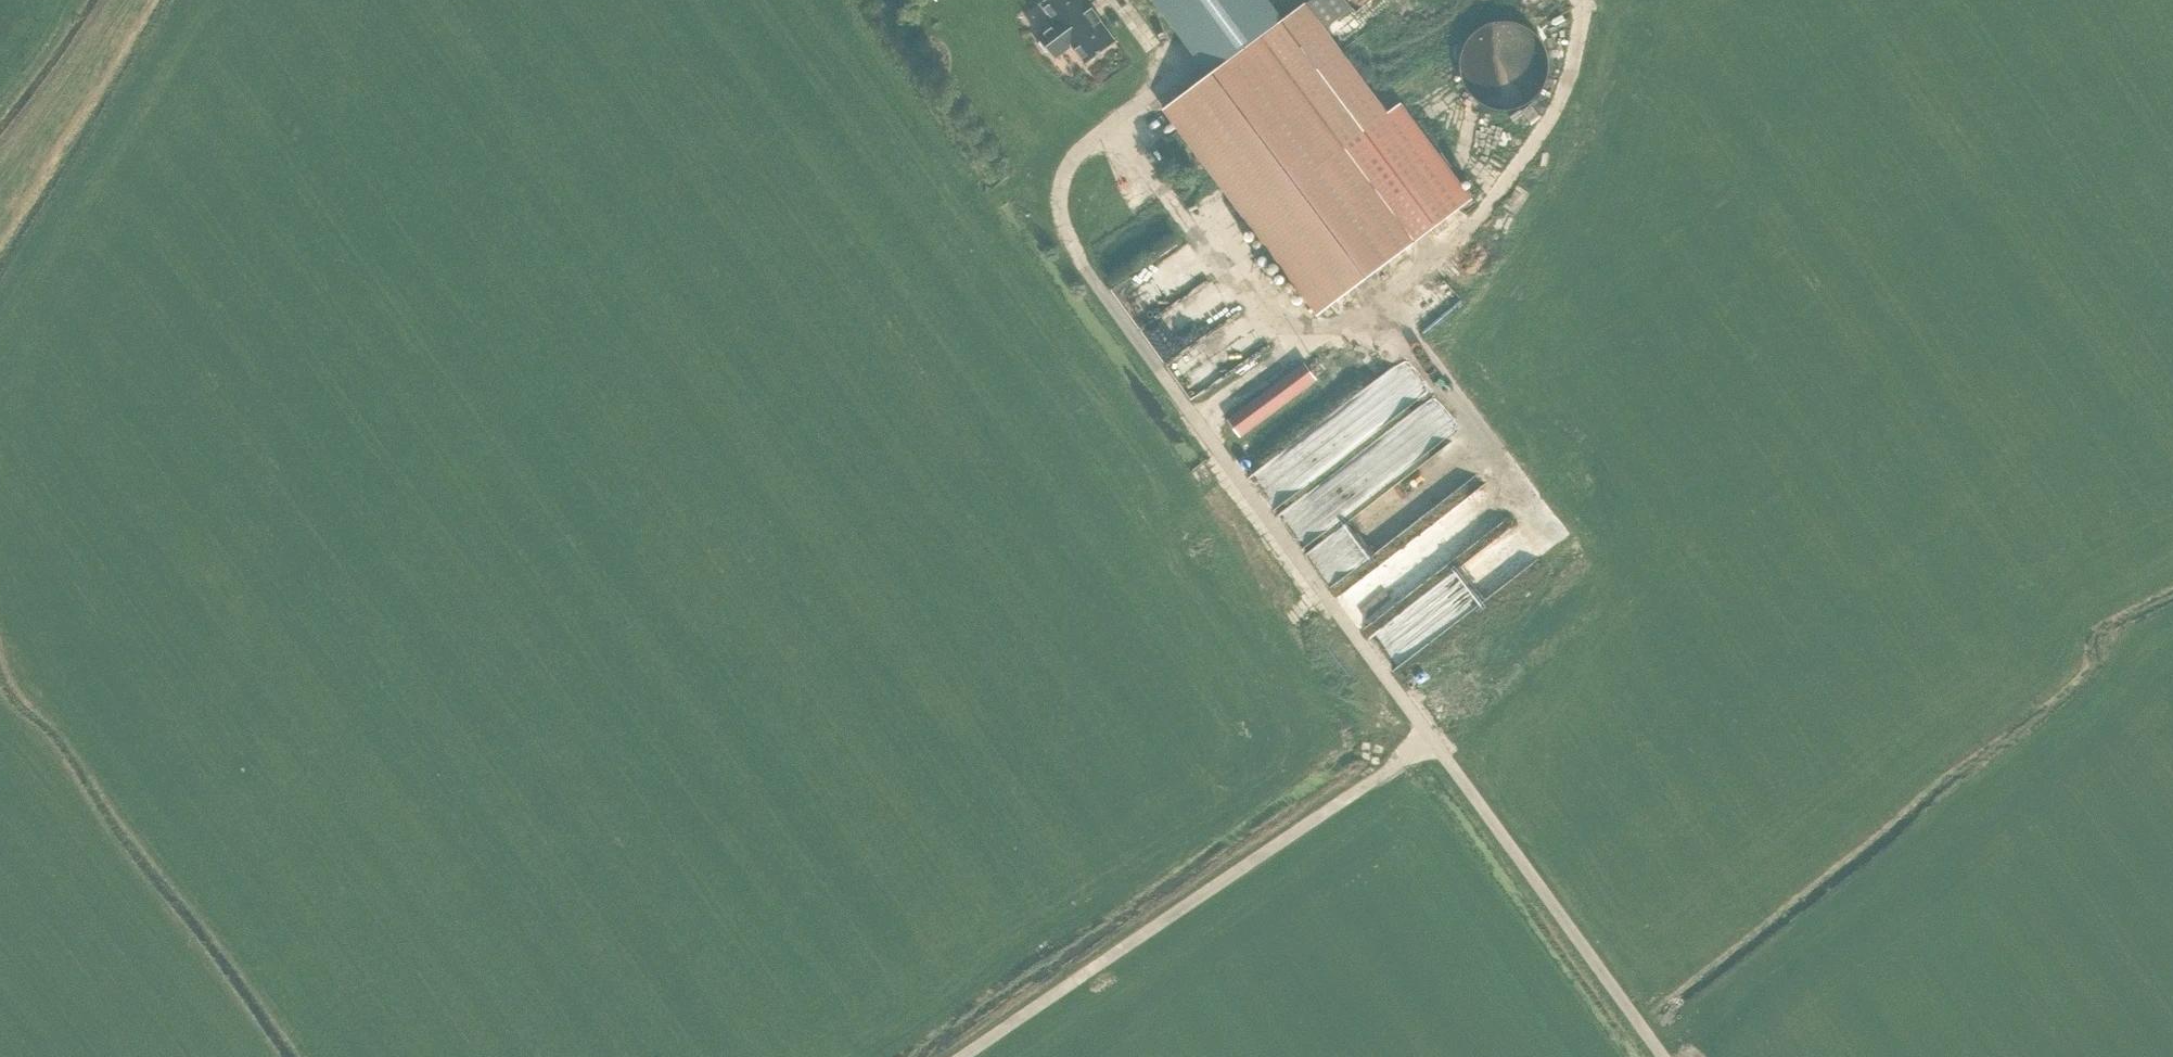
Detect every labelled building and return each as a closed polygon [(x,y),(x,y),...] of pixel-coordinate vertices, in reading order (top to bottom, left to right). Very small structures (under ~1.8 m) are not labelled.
[(1041,2),(1055,21),(1037,34),(1040,39),(1039,44),(1046,54),(1051,53),(1055,58),(1072,45),(1087,64),(1117,42),(1089,5),(1096,0),(1043,0),(1041,2)] [(1189,48),(1152,0),(1137,0),(1179,55),(1184,52),(1189,48)] [(1189,48),(1209,75),(1280,22),(1263,0),(1152,0),(1189,48)] [(1350,0),(1316,0),(1329,17),(1350,0)] [(1331,33),(1307,2),(1280,22),(1209,75),(1169,106),(1324,313),(1471,202),(1400,108),(1388,116),(1327,36),(1331,33)] [(1163,345),(1171,362),(1189,353),(1180,336),(1163,345)] [(1317,378),(1304,361),(1227,418),(1239,435),(1317,378)] [(1314,422),(1265,466),(1290,494),(1339,449),(1314,422)]
